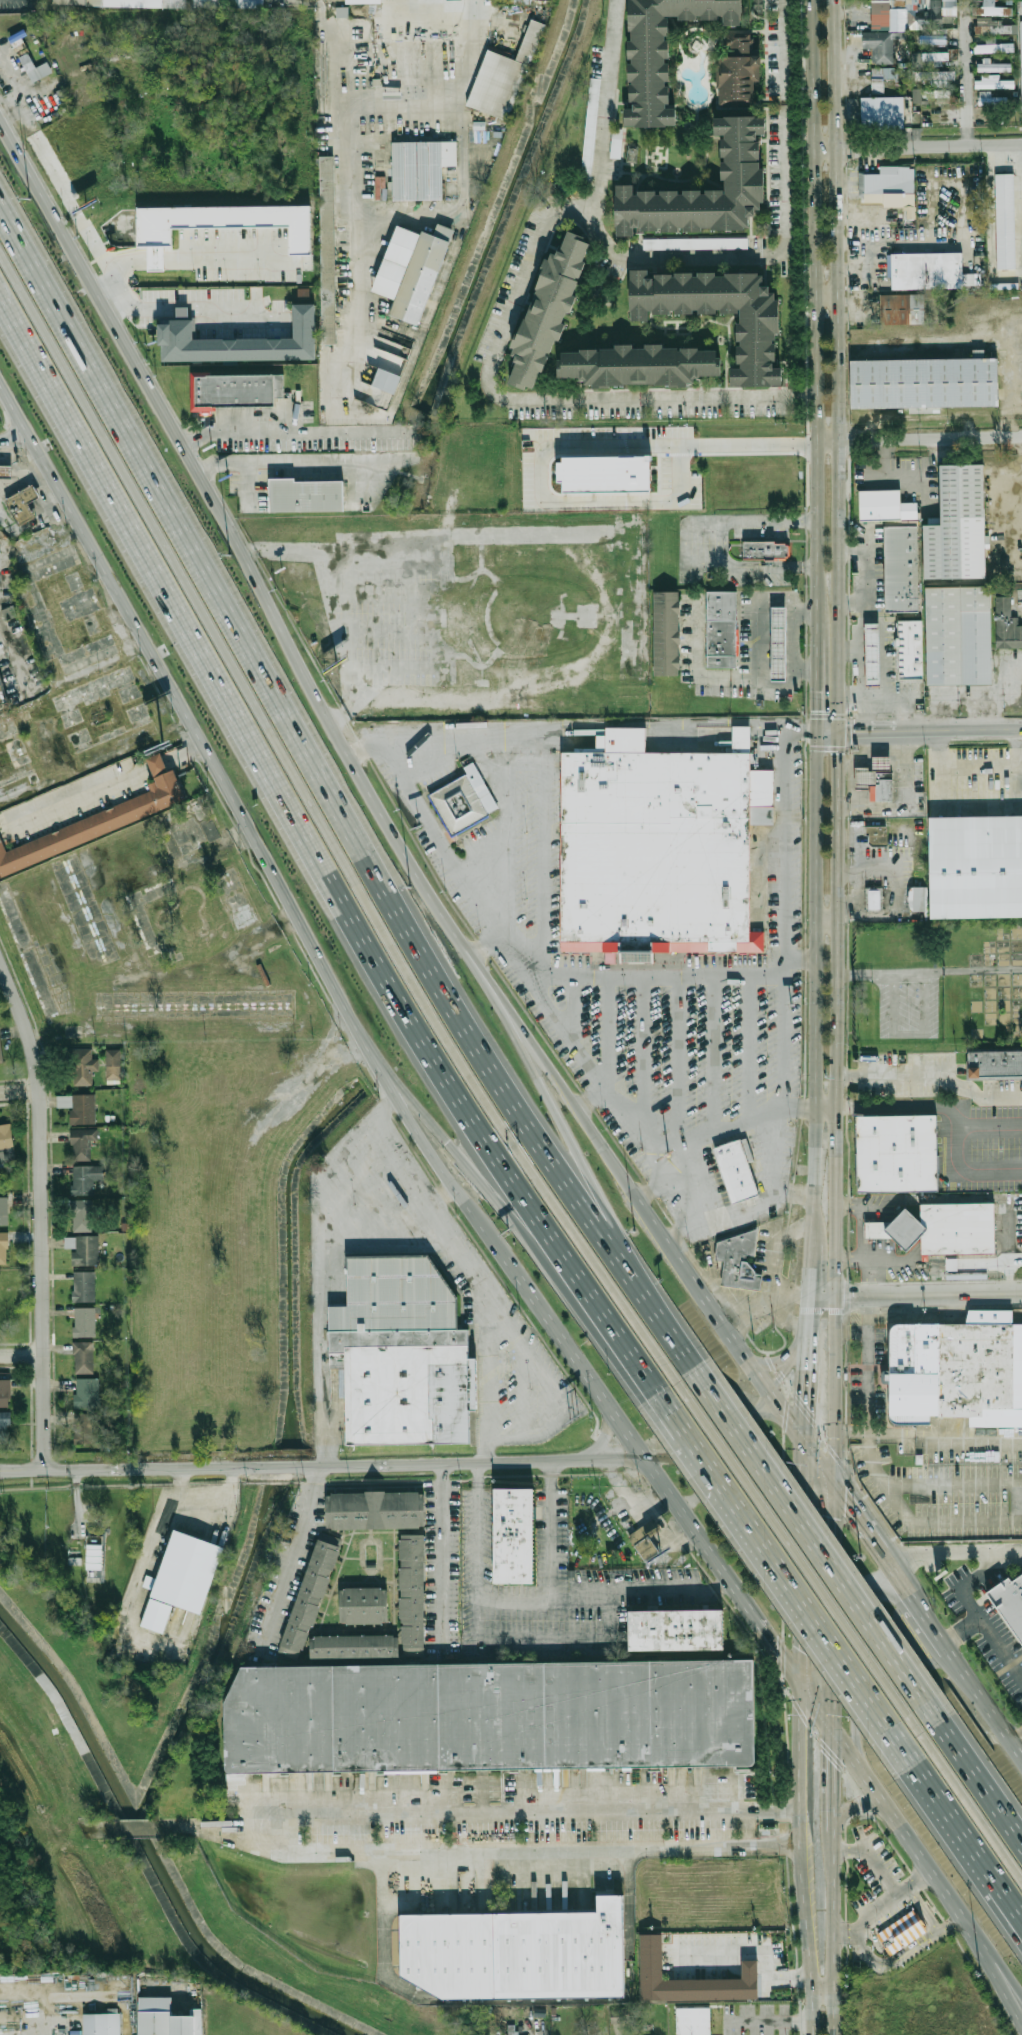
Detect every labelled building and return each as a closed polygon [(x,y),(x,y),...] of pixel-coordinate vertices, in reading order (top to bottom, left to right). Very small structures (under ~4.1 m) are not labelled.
[(175,0),(104,0),(104,7),(264,8),(264,1),(175,0)] [(680,125),(681,107),(673,107),(676,18),(723,19),(723,25),(746,25),(746,0),(635,0),(630,124),(680,125)] [(753,17),(763,17),(764,0),(754,0),(753,17)] [(910,30),(944,30),(944,0),(910,0),(910,30)] [(943,0),(943,15),(957,15),(957,0),(955,0),(943,0)] [(981,0),(973,0),(973,15),(1012,16),(1012,7),(995,7),(996,0),(981,0)] [(468,104),(490,48),(516,58),(532,17),(548,23),(509,121),(468,104)] [(976,25),(976,33),(1013,33),(1013,25),(976,25)] [(872,64),(894,64),(894,32),(864,32),(864,48),(872,48),(872,64)] [(759,103),(759,55),(754,55),(754,35),(719,35),(718,103),(759,103)] [(1015,44),(975,44),(975,52),(1015,52),(1015,44)] [(923,52),(923,60),(958,60),(958,51),(923,52)] [(35,67),(29,53),(20,56),(31,83),(53,73),(48,62),(35,67)] [(979,62),(979,70),(1012,70),(1012,62),(979,62)] [(894,77),(894,68),(872,68),(872,93),(885,93),(885,77),(894,77)] [(915,80),(930,80),(931,87),(947,86),(947,79),(955,79),(955,71),(915,72),(915,80)] [(1000,88),(1000,76),(977,76),(977,88),(1000,88)] [(599,79),(588,78),(583,174),(593,175),(599,79)] [(950,97),(950,89),(913,89),(912,103),(921,103),(921,97),(950,97)] [(1007,96),(991,96),(991,92),(978,92),(978,105),(1007,105),(1007,96)] [(862,94),(905,93),(906,124),(863,125),(862,94)] [(621,232),(754,229),(754,216),(769,215),(767,115),(718,116),(719,135),(726,135),(727,187),(620,189),(621,232)] [(621,159),(622,129),(612,128),(610,158),(621,159)] [(394,142),(456,141),(456,167),(444,167),(445,199),(395,201),(394,142)] [(997,171),(1016,171),(1017,265),(998,266),(997,171)] [(863,194),(897,194),(897,173),(863,173),(863,194)] [(172,245),(164,245),(148,245),(139,245),(138,207),(310,206),(311,254),(290,254),(290,226),(172,227),(172,245)] [(392,314),(398,299),(374,290),(400,224),(424,234),(426,229),(436,233),(440,222),(459,229),(420,326),(392,314)] [(592,238),(570,231),(562,257),(548,253),(511,382),(546,393),(592,238)] [(643,250),(748,248),(748,238),(643,240),(643,250)] [(148,245),(148,258),(148,270),(164,270),(164,258),(164,245),(148,245)] [(895,254),(963,253),(963,288),(895,288),(895,254)] [(742,313),(742,367),(733,367),(733,385),(787,385),(787,366),(782,366),(782,285),(767,285),(767,272),(652,272),(652,269),(635,269),(635,319),(655,319),(655,313),(742,313)] [(974,274),(963,274),(963,286),(974,286),(974,274)] [(924,294),(880,294),(881,325),(925,324),(924,294)] [(160,362),(160,345),(157,346),(157,326),(160,326),(160,321),(191,320),(191,339),(293,339),(292,305),(314,304),(314,360),(160,362)] [(699,383),(699,376),(726,376),(726,347),(561,348),(561,383),(699,383)] [(852,360),(1002,358),(1003,406),(853,408),(852,360)] [(394,394),(401,376),(379,368),(372,386),(394,394)] [(277,375),(278,405),(199,406),(199,376),(277,375)] [(652,462),(652,498),(566,499),(566,489),(559,489),(558,468),(566,468),(566,463),(652,462)] [(14,480),(0,480),(0,468),(14,467),(14,480)] [(927,586),(926,531),(943,531),(941,471),(985,470),(987,585),(927,586)] [(346,511),(272,512),(271,478),(297,478),(297,482),(346,481),(346,511)] [(6,501),(34,486),(42,500),(30,507),(38,520),(22,529),(6,501)] [(860,498),(901,496),(902,509),(918,508),(919,525),(861,527),(860,498)] [(886,533),(919,533),(921,619),(887,619),(886,533)] [(776,548),(776,550),(789,550),(789,564),(745,564),(745,548),(776,548)] [(705,589),(735,589),(735,667),(705,667),(705,589)] [(927,693),(926,593),(991,592),(992,692),(927,693)] [(653,682),(652,598),(677,598),(678,682),(653,682)] [(1020,631),(1021,631),(1021,654),(998,655),(997,602),(1011,602),(1012,623),(1020,623),(1020,631)] [(768,603),(781,603),(781,675),(768,675),(768,603)] [(901,627),(923,626),(924,684),(901,684),(901,674),(901,654),(898,654),(898,644),(901,644),(901,627)] [(866,629),(881,629),(882,693),(867,693),(866,629)] [(15,707),(0,712),(0,663),(15,707)] [(155,779),(151,769),(147,759),(162,753),(166,763),(170,773),(155,779)] [(686,947),(564,947),(564,757),(751,757),(751,911),(686,911),(686,947)] [(874,762),(892,762),(892,776),(874,776),(874,762)] [(188,801),(0,880),(0,827),(10,851),(152,792),(149,786),(157,782),(155,779),(170,773),(175,770),(188,801)] [(857,773),(870,773),(870,777),(878,777),(878,779),(872,779),(872,792),(870,792),(870,795),(857,795),(857,773)] [(430,796),(468,775),(491,816),(453,837),(430,796)] [(872,792),(872,779),(878,779),(894,779),(894,807),(872,807),(872,792)] [(931,825),(1021,823),(1021,925),(933,927),(931,825)] [(866,894),(883,894),(883,918),(866,918),(866,894)] [(927,895),(928,919),(912,919),(911,917),(910,915),(909,912),(908,910),(908,908),(908,906),(908,904),(908,902),(908,900),(909,899),(910,897),(911,896),(912,894),(924,894),(924,895),(927,895)] [(751,911),(751,937),(751,947),(686,947),(686,911),(751,911)] [(751,937),(765,937),(765,957),(564,957),(564,947),(686,947),(751,947),(751,937)] [(92,1049),(73,1048),(72,1085),(92,1086),(93,1071),(98,1072),(99,1059),(92,1059),(92,1049)] [(120,1049),(105,1050),(106,1081),(121,1080),(120,1049)] [(971,1058),(1021,1057),(1021,1083),(972,1084),(971,1058)] [(70,1124),(96,1124),(95,1094),(60,1095),(60,1107),(70,1107),(70,1124)] [(859,1123),(939,1121),(941,1197),(860,1199),(859,1123)] [(13,1147),(0,1149),(0,1127),(9,1125),(13,1147)] [(98,1129),(71,1129),(71,1160),(90,1160),(90,1141),(98,1141),(98,1129)] [(715,1144),(742,1134),(763,1189),(735,1199),(715,1144)] [(72,1166),(73,1195),(94,1195),(94,1180),(103,1180),(103,1166),(72,1166)] [(10,1226),(0,1226),(0,1197),(9,1197),(10,1226)] [(72,1231),(92,1231),(92,1199),(71,1200),(72,1231)] [(923,1245),(922,1228),(922,1212),(997,1210),(999,1259),(923,1261),(923,1245)] [(923,1245),(910,1259),(897,1246),(866,1247),(865,1229),(894,1228),(908,1214),(922,1228),(923,1245)] [(762,1284),(725,1282),(727,1256),(718,1255),(720,1238),(759,1225),(757,1251),(751,1250),(750,1257),(752,1257),(763,1269),(766,1270),(765,1279),(765,1285),(762,1284)] [(98,1235),(64,1236),(64,1249),(74,1249),(74,1265),(98,1265),(98,1235)] [(427,1258),(458,1298),(459,1331),(468,1331),(469,1447),(344,1449),(343,1356),(328,1357),(327,1308),(347,1308),(346,1259),(427,1258)] [(94,1271),(72,1271),(73,1301),(95,1301),(94,1271)] [(95,1336),(95,1307),(73,1307),(73,1337),(95,1336)] [(1015,1324),(1021,1324),(1021,1428),(890,1425),(893,1321),(967,1323),(967,1310),(1016,1311),(1015,1324)] [(74,1373),(93,1373),(92,1341),(73,1341),(74,1373)] [(99,1407),(98,1377),(74,1378),(75,1408),(99,1407)] [(0,1378),(0,1406),(10,1406),(9,1378),(0,1378)] [(9,1440),(9,1411),(0,1411),(0,1440),(9,1440)] [(101,1444),(78,1444),(78,1412),(100,1411),(101,1444)] [(491,1488),(530,1488),(531,1582),(491,1582),(491,1488)] [(326,1526),(326,1493),(422,1493),(423,1526),(326,1526)] [(659,1529),(653,1520),(628,1535),(644,1562),(659,1553),(648,1536),(659,1529)] [(177,1528),(230,1547),(207,1614),(176,1603),(165,1634),(143,1627),(177,1528)] [(85,1534),(100,1534),(99,1568),(84,1568),(85,1534)] [(422,1646),(401,1646),(400,1534),(422,1534),(422,1646)] [(338,1546),(297,1659),(275,1651),(316,1538),(338,1546)] [(1009,1579),(1007,1576),(985,1591),(1021,1645),(1021,1571),(1009,1579)] [(340,1624),(340,1589),(385,1589),(385,1624),(340,1624)] [(627,1611),(720,1609),(721,1648),(628,1650),(627,1611)] [(311,1636),(396,1635),(396,1660),(311,1660),(311,1636)] [(244,1663),(752,1661),(754,1765),(229,1775),(226,1701),(244,1663)] [(601,1912),(601,1894),(626,1894),(626,1912),(627,1995),(500,1997),(499,1913),(601,1912)] [(914,1910),(929,1931),(892,1956),(878,1934),(914,1910)] [(499,1913),(500,1997),(445,1997),(405,1974),(404,1914),(499,1913)] [(744,1979),(744,1960),(758,1960),(759,1997),(642,1999),(642,1934),(664,1934),(665,1980),(744,1979)] [(208,2008),(208,2034),(146,2034),(145,1996),(177,1996),(178,2014),(195,2013),(195,2008),(208,2008)] [(676,2004),(711,2004),(711,2034),(676,2034),(676,2004)] [(125,2012),(125,2034),(88,2034),(88,2013),(125,2012)]
